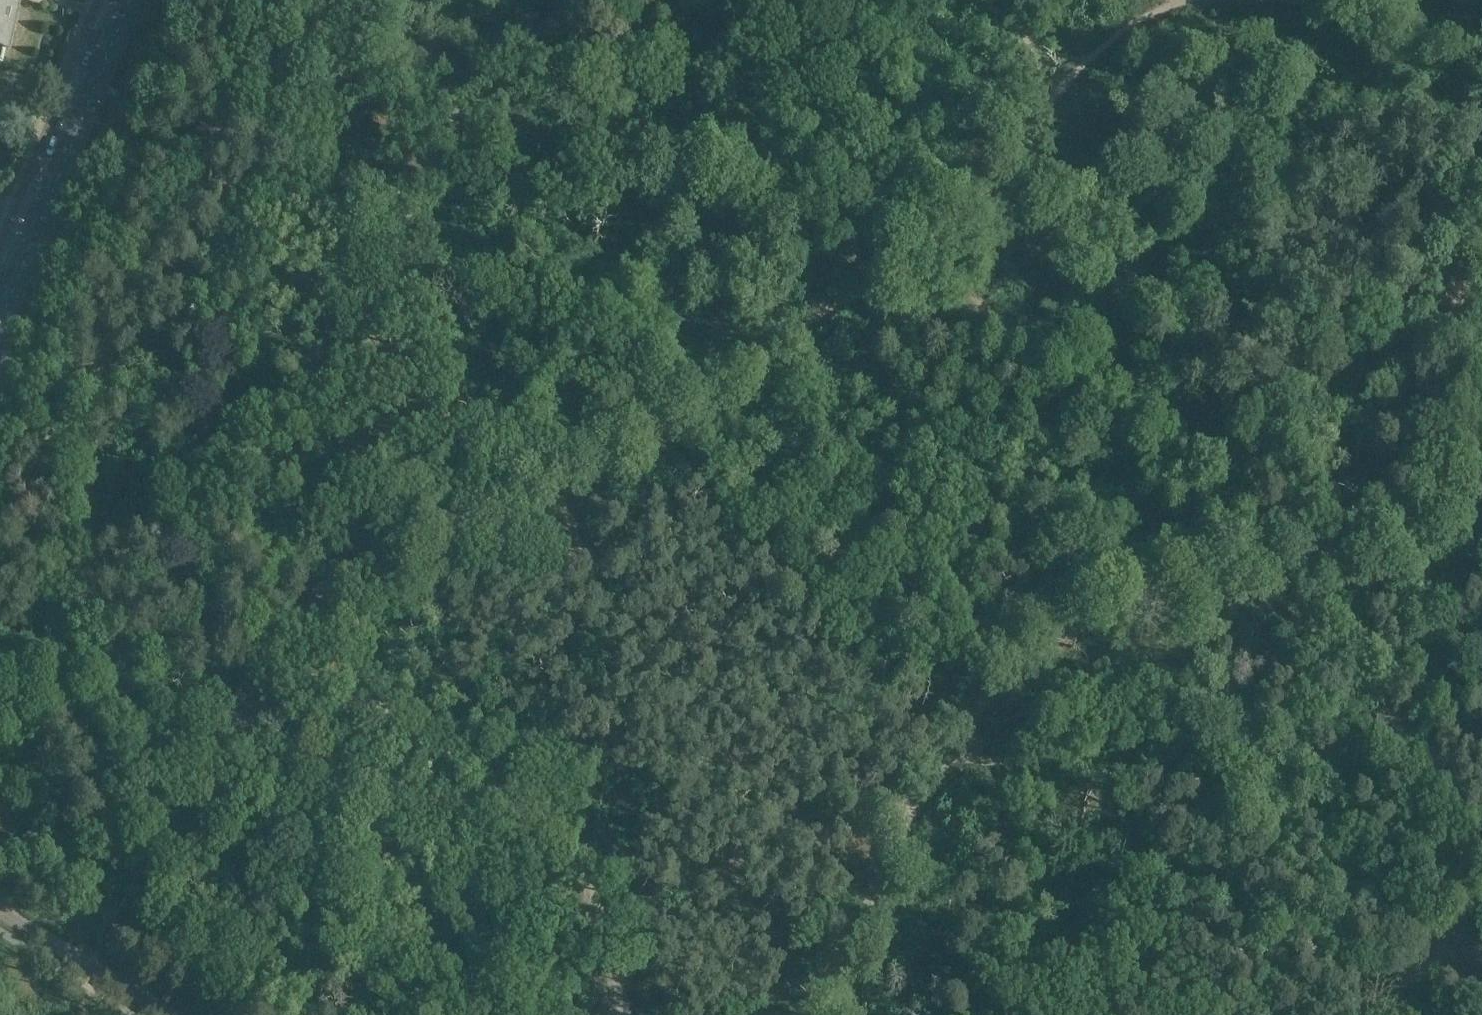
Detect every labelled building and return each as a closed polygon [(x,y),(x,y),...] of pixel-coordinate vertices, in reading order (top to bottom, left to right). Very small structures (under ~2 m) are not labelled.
[(10,49),(20,0),(0,0),(0,46),(10,49)] [(19,828),(0,815),(0,834),(10,841),(19,828)]
